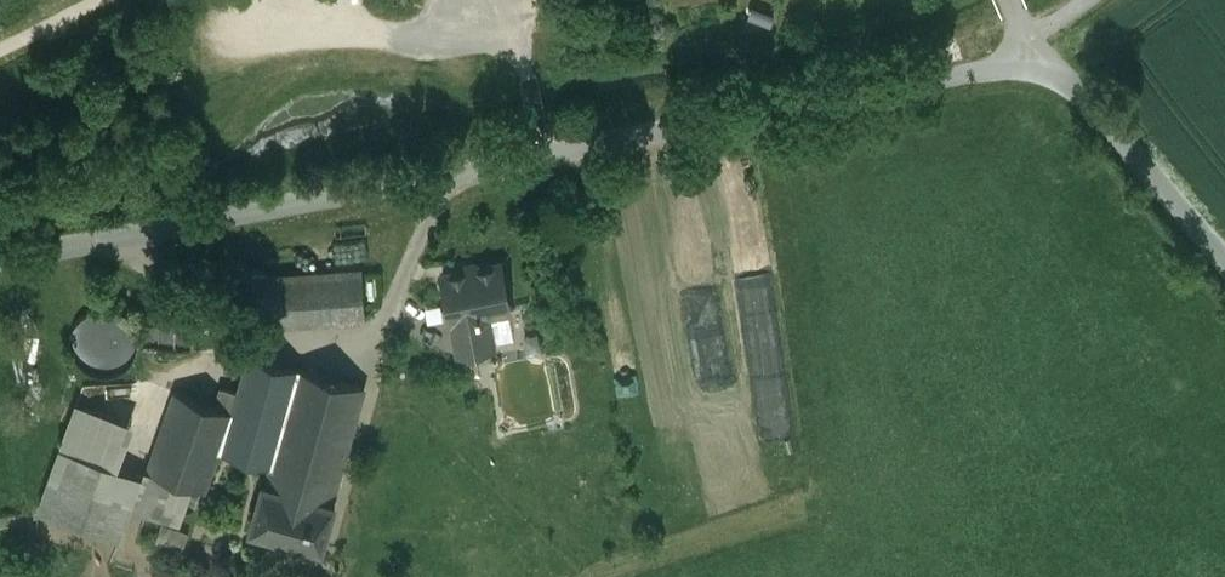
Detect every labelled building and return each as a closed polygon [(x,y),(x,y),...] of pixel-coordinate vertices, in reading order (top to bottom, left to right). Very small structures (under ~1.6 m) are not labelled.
[(501,264),(443,276),(452,322),(454,321),(455,327),(488,321),(487,314),(511,310),(501,264)] [(362,270),(247,278),(250,326),(365,318),(362,270)] [(71,346),(76,359),(84,369),(96,375),(109,376),(121,372),(131,364),(138,353),(140,340),(136,327),(128,316),(117,310),(103,308),(90,311),(79,320),(73,332),(71,346)] [(488,321),(455,327),(460,353),(493,347),(488,321)] [(193,326),(143,327),(142,354),(192,353),(193,326)] [(267,484),(332,502),(364,386),(249,354),(233,412),(174,391),(138,496),(184,513),(194,486),(206,490),(220,451),(272,465),(267,484)] [(132,424),(76,403),(38,507),(95,527),(116,469),(132,424)] [(142,478),(116,469),(95,527),(121,536),(142,478)] [(267,484),(263,482),(251,529),(323,549),(336,503),(332,502),(267,484)] [(189,532),(163,523),(154,550),(180,559),(189,532)]
